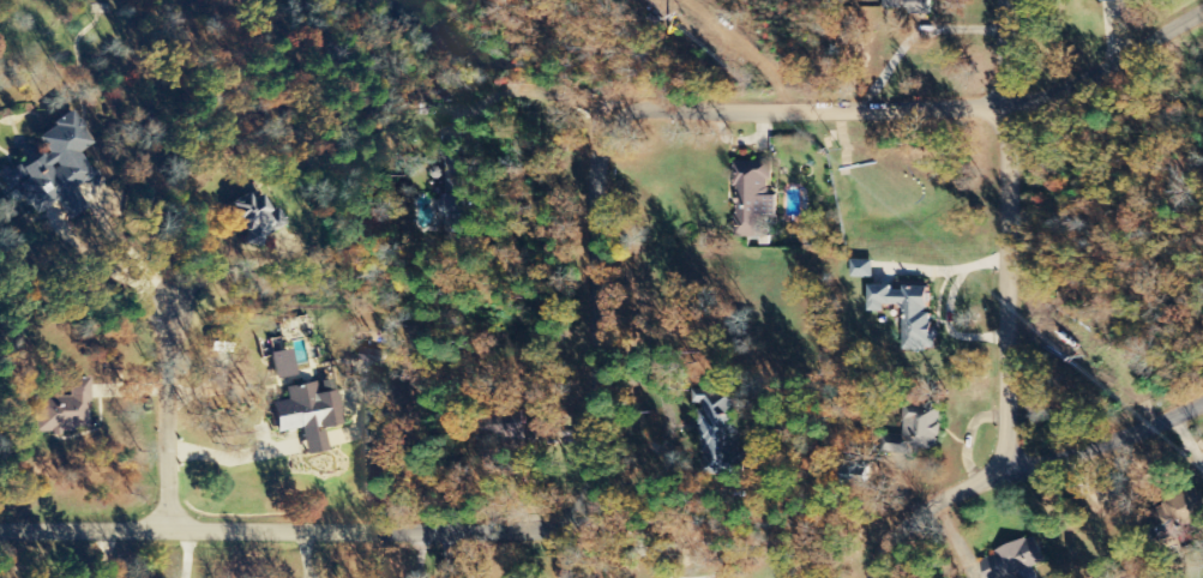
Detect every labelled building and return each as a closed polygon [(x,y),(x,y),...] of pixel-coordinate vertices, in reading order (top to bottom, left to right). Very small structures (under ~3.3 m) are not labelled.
[(883,10),(910,10),(910,16),(931,16),(931,0),(883,0),(883,10)] [(33,137),(42,149),(9,175),(15,183),(19,180),(25,187),(17,193),(36,217),(55,202),(69,221),(88,206),(75,189),(93,175),(76,154),(91,142),(67,111),(33,137)] [(468,159),(443,158),(442,232),(459,232),(459,221),(465,222),(466,191),(468,191),(468,159)] [(735,161),(735,188),(739,188),(739,237),(769,238),(769,219),(777,219),(777,193),(771,193),(771,162),(735,161)] [(243,243),(263,250),(271,227),(282,231),(288,211),(239,194),(236,202),(228,200),(219,224),(247,233),(243,243)] [(873,278),(874,262),(853,261),(852,278),(873,278)] [(904,350),(935,351),(936,334),(929,334),(930,289),(869,288),(869,312),(884,313),(884,306),(905,307),(904,350)] [(270,353),(273,379),(291,376),(288,351),(270,353)] [(88,432),(87,378),(66,378),(67,396),(32,397),(33,433),(88,432)] [(739,475),(737,403),(701,404),(703,476),(739,475)] [(941,408),(907,407),(906,433),(918,433),(917,449),(940,450),(941,408)] [(1037,538),(979,557),(986,577),(1037,577),(1034,567),(1045,563),(1037,538)]
